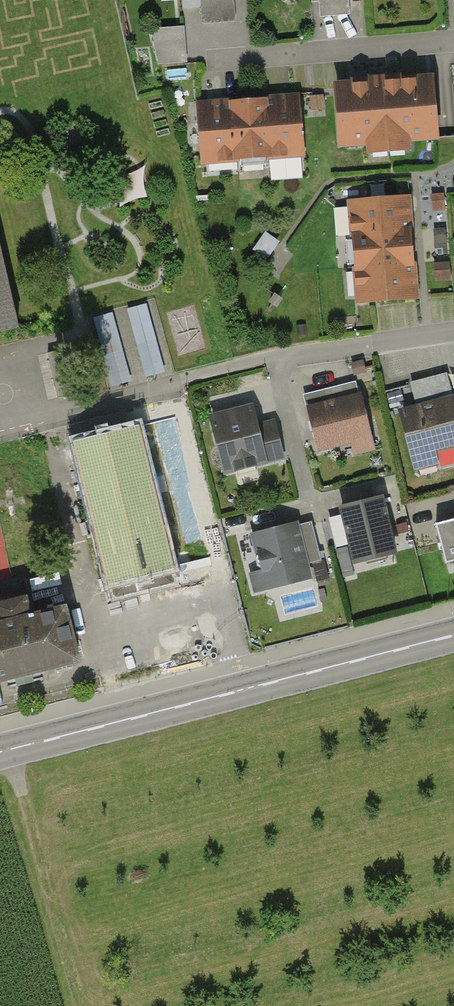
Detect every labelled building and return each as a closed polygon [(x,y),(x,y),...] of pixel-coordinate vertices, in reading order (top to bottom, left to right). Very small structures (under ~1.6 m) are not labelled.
[(195,23),(232,20),(230,0),(193,0),(195,23)] [(319,12),(349,10),(348,0),(318,0),(319,12)] [(183,27),(150,29),(158,65),(186,62),(183,27)] [(436,135),(431,78),(336,87),(341,142),(436,135)] [(302,152),(298,97),(200,105),(204,161),(302,152)] [(410,231),(407,197),(347,202),(350,236),(410,231)] [(412,264),(410,231),(350,236),(353,269),(412,264)] [(26,337),(0,233),(0,344),(26,337)] [(415,298),(412,264),(353,269),(356,303),(415,298)] [(148,298),(93,314),(114,385),(136,378),(135,377),(169,367),(148,298)] [(453,464),(453,399),(447,372),(417,380),(424,407),(404,412),(414,453),(435,447),(440,468),(453,464)] [(329,403),(309,408),(319,448),(370,435),(356,381),(325,389),(329,403)] [(412,383),(393,387),(397,405),(416,400),(412,383)] [(251,407),(212,417),(226,471),(282,457),(273,423),(256,427),(251,407)] [(137,426),(75,441),(76,444),(64,447),(74,487),(85,484),(110,583),(173,567),(137,426)] [(382,499),(342,509),(344,515),(330,518),(337,545),(349,542),(354,560),(394,550),(382,499)] [(436,524),(446,562),(453,560),(453,519),(436,524)] [(297,520),(246,532),(259,590),(310,578),(297,520)] [(78,659),(65,606),(35,613),(30,594),(0,602),(0,678),(78,659)]
